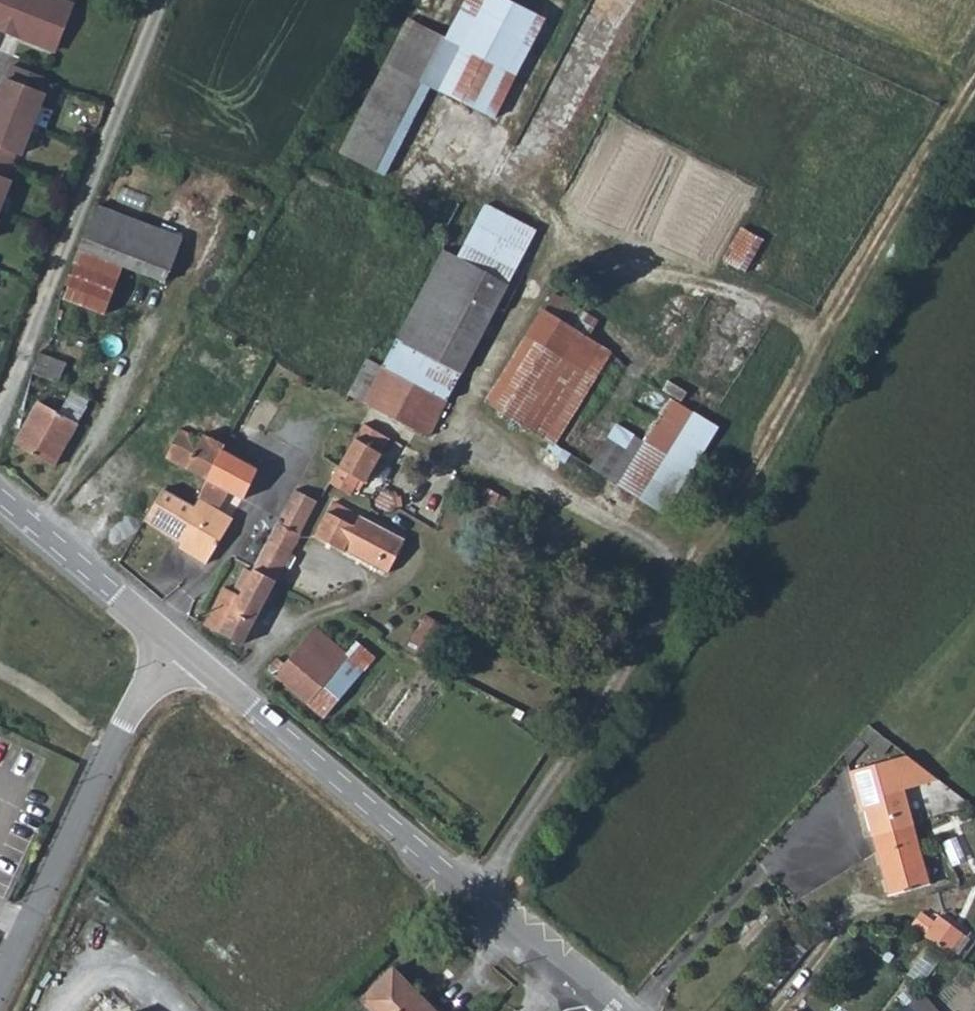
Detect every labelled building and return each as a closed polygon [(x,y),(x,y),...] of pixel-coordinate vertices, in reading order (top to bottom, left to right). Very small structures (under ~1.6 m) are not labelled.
[(55,51),(72,4),(61,0),(0,0),(0,29),(55,51)] [(428,68),(490,103),(547,3),(542,0),(454,0),(417,62),(428,68)] [(379,155),(428,68),(417,62),(380,40),(330,128),(379,155)] [(11,185),(2,181),(14,152),(22,155),(45,95),(38,91),(42,79),(8,67),(0,88),(0,214),(11,185)] [(95,202),(79,246),(83,247),(129,263),(169,278),(185,233),(136,217),(95,202)] [(499,281),(529,228),(485,203),(455,256),(499,281)] [(753,270),(762,233),(734,226),(725,263),(753,270)] [(535,232),(529,228),(499,281),(505,284),(535,232)] [(129,263),(83,247),(63,297),(108,314),(129,263)] [(455,256),(442,249),(390,340),(454,376),(505,284),(499,281),(455,256)] [(597,333),(543,294),(489,390),(535,421),(597,333)] [(454,376),(390,340),(377,363),(441,398),(454,376)] [(56,381),(62,363),(39,354),(31,372),(56,381)] [(441,398),(377,363),(354,403),(418,439),(441,398)] [(717,429),(668,396),(611,480),(659,513),(717,429)] [(54,465),(77,424),(41,404),(18,444),(54,465)] [(166,418),(160,431),(154,444),(190,464),(204,440),(208,431),(186,421),(183,427),(166,418)] [(372,453),(383,435),(358,420),(322,479),(346,494),(351,484),(359,489),(378,457),(372,453)] [(204,440),(190,464),(212,476),(228,485),(242,459),(204,440)] [(212,476),(190,464),(181,478),(202,491),(212,476)] [(153,475),(132,510),(167,533),(164,537),(187,553),(218,501),(202,491),(181,478),(174,490),(153,475)] [(288,488),(268,522),(291,535),(310,501),(288,488)] [(330,499),(309,536),(337,552),(340,546),(383,570),(400,538),(330,499)] [(291,535),(268,522),(243,567),(271,583),(297,539),(291,535)] [(243,567),(238,565),(227,583),(232,586),(230,590),(222,585),(202,621),(237,641),(271,583),(243,567)] [(410,645),(428,656),(445,625),(427,615),(410,645)] [(288,690),(307,708),(314,713),(330,694),(319,684),(344,653),(314,626),(284,659),(277,653),(265,668),(288,690)] [(860,801),(874,852),(894,847),(894,851),(916,845),(901,790),(935,781),(904,755),(846,771),(855,802),(860,801)] [(894,847),(874,852),(886,897),(927,886),(916,845),(894,851),(894,847)] [(937,903),(924,922),(948,940),(963,919),(937,903)] [(352,995),(367,1010),(432,1010),(387,963),(352,995)] [(922,979),(919,981),(903,994),(917,1010),(937,1010),(944,1006),(922,979)] [(903,994),(884,1010),(917,1010),(903,994)] [(966,1010),(974,1010),(974,1001),(966,1010)]
